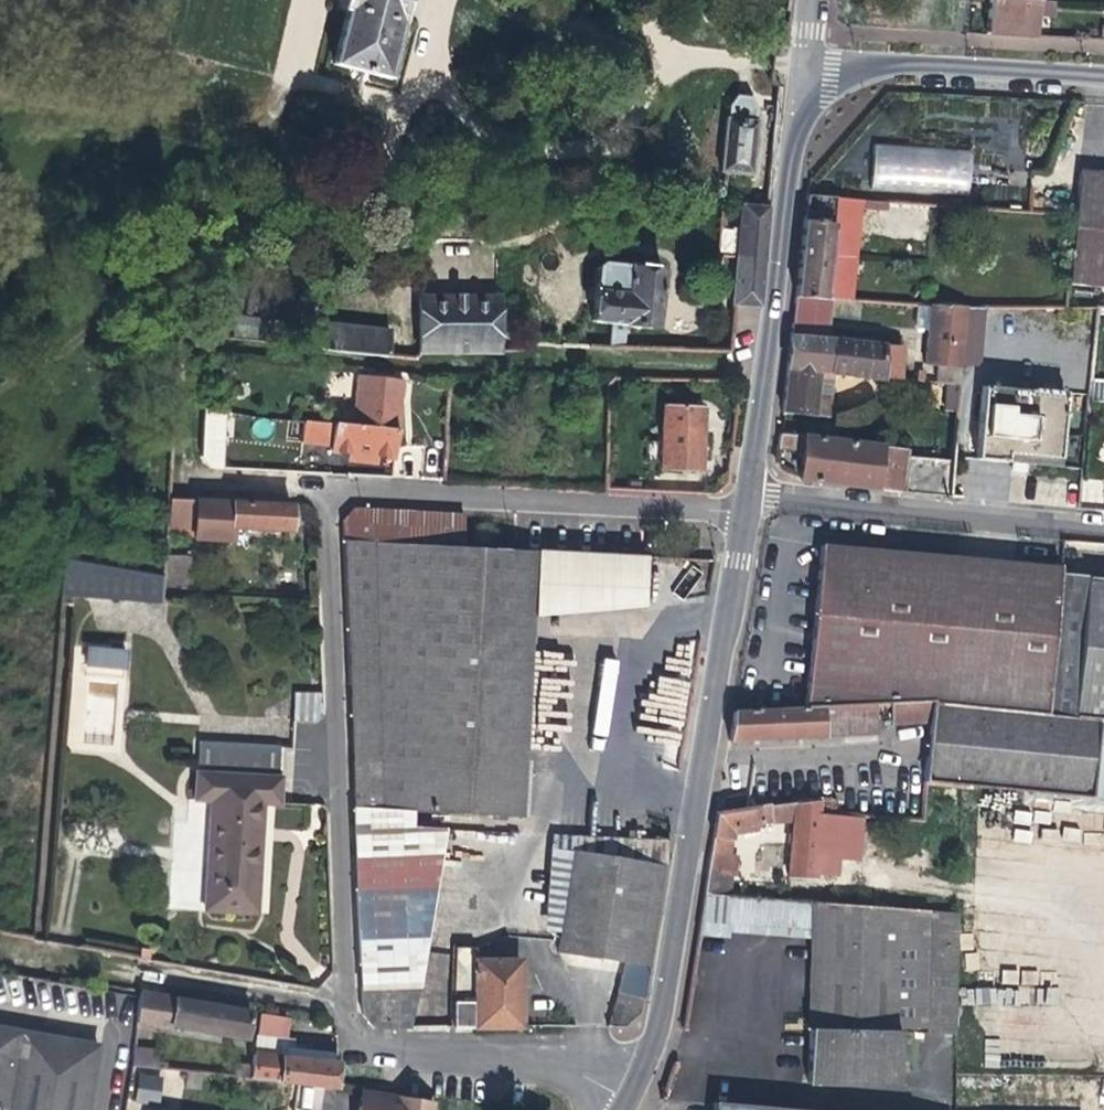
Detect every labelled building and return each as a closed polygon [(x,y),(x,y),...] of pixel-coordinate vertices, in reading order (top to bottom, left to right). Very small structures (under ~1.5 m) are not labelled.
[(386,80),(401,19),(406,0),(346,0),(329,66),(386,80)] [(988,15),(988,31),(1037,34),(1038,17),(1039,0),(989,0),(988,15)] [(1038,17),(1053,18),(1054,0),(1039,0),(1038,17)] [(723,116),(718,173),(750,176),(755,133),(756,118),(754,118),(755,108),(749,96),(735,95),(727,105),(726,116),(723,116)] [(873,147),(872,192),(971,193),(972,148),(873,147)] [(1068,283),(1103,287),(1103,173),(1080,171),(1068,283)] [(836,200),(807,198),(803,231),(794,299),(809,300),(824,301),(836,200)] [(737,203),(734,242),(733,250),(765,252),(769,205),(737,203)] [(734,242),(714,240),(713,255),(732,257),(733,250),(734,242)] [(590,320),(653,328),(660,270),(598,263),(590,320)] [(417,297),(418,353),(497,351),(496,296),(417,297)] [(804,337),(809,300),(794,299),(789,335),(804,337)] [(936,382),(945,383),(957,385),(959,363),(961,340),(965,309),(917,306),(915,330),(925,331),(924,341),(922,365),(937,366),(936,382)] [(965,309),(961,340),(980,342),(982,308),(965,309)] [(325,323),(322,349),(339,351),(341,324),(325,323)] [(341,324),(339,351),(387,356),(389,328),(341,324)] [(864,376),(882,378),(885,344),(804,337),(789,335),(784,374),(779,413),(829,416),(830,405),(817,404),(820,372),(834,373),(856,375),(855,384),(863,385),(864,376)] [(977,365),(980,342),(961,340),(959,363),(977,365)] [(901,346),(885,344),(882,378),(899,379),(901,346)] [(830,405),(834,373),(820,372),(817,404),(830,405)] [(353,425),(397,429),(399,402),(401,377),(358,373),(353,425)] [(954,412),(957,385),(945,383),(943,412),(954,412)] [(1034,395),(1035,391),(983,386),(976,460),(1007,463),(1007,454),(1059,458),(1065,398),(1034,395)] [(659,471),(700,472),(701,442),(702,407),(661,404),(659,471)] [(222,411),(201,408),(200,456),(212,469),(245,471),(245,456),(220,454),(222,411)] [(326,451),(347,453),(373,456),(393,458),(397,429),(353,425),(303,421),(302,444),(326,446),(326,451)] [(954,423),(950,461),(946,496),(966,498),(973,424),(954,423)] [(799,455),(796,477),(798,479),(903,492),(908,456),(909,450),(777,433),(774,452),(799,455)] [(605,449),(605,468),(615,468),(615,450),(605,449)] [(371,466),(373,456),(347,453),(346,463),(353,464),(371,466)] [(1058,467),(1059,458),(1007,454),(1007,463),(1058,467)] [(950,461),(908,456),(903,492),(946,496),(950,461)] [(1066,496),(1064,507),(1077,508),(1078,498),(1066,496)] [(289,531),(290,506),(165,499),(163,535),(230,539),(231,528),(264,530),(289,531)] [(530,615),(534,551),(510,549),(466,547),(467,513),(353,509),(338,526),(351,813),(411,816),(519,819),(530,615)] [(931,703),(1047,715),(1060,574),(1060,569),(821,548),(815,606),(806,707),(875,704),(889,703),(931,700),(931,703)] [(648,555),(534,551),(530,615),(643,605),(648,555)] [(188,558),(162,555),(160,577),(160,584),(186,586),(188,558)] [(54,592),(159,600),(160,584),(160,577),(113,568),(57,557),(54,592)] [(1060,574),(1047,715),(1073,718),(1098,720),(1103,721),(1103,578),(1060,574)] [(83,648),(83,667),(125,668),(125,650),(83,648)] [(90,681),(84,715),(112,720),(117,686),(90,681)] [(294,722),(322,722),(323,691),(294,691),(294,722)] [(890,724),(929,722),(931,703),(931,700),(889,703),(890,724)] [(1098,720),(1073,718),(1047,715),(931,703),(929,722),(924,781),(1103,799),(1103,744),(1097,743),(1098,720)] [(877,733),(875,704),(806,707),(734,711),(730,740),(788,737),(877,733)] [(280,746),(197,741),(195,775),(279,778),(280,746)] [(261,804),(278,804),(279,778),(195,775),(194,802),(210,802),(203,910),(255,913),(258,847),(261,804)] [(819,800),(819,801),(796,804),(759,809),(716,815),(706,877),(734,878),(737,855),(730,854),(733,833),(747,830),(757,828),(760,822),(793,819),(788,878),(812,878),(818,814),(819,800)] [(352,829),(411,831),(411,816),(351,813),(352,829)] [(576,823),(573,839),(667,844),(670,828),(576,823)] [(352,829),(361,1020),(371,1028),(400,1028),(440,832),(411,831),(352,829)] [(623,964),(615,996),(641,1000),(646,968),(667,844),(573,839),(555,952),(603,961),(623,964)] [(732,896),(734,878),(706,877),(704,893),(729,896),(732,896)] [(957,913),(732,896),(729,896),(704,893),(699,922),(696,937),(726,939),(726,931),(812,938),(811,973),(807,1082),(898,1086),(900,1030),(954,1031),(957,913)] [(452,949),(450,1029),(518,1028),(518,999),(518,961),(473,961),(472,949),(452,949)] [(136,992),(135,999),(134,1024),(166,1030),(167,1027),(244,1040),(249,1013),(179,1000),(136,992)] [(615,996),(606,1028),(622,1029),(638,1015),(641,1000),(615,996)] [(273,1042),(279,1010),(262,1006),(256,1040),(273,1042)] [(98,1046),(0,1029),(0,1109),(86,1109),(98,1046)] [(155,1072),(153,1047),(134,1048),(137,1103),(161,1101),(160,1072),(155,1072)] [(253,1054),(250,1080),(331,1090),(334,1064),(308,1060),(253,1054)] [(431,1106),(358,1093),(355,1109),(430,1109),(431,1106)] [(712,1100),(712,1109),(822,1109),(712,1100)]
